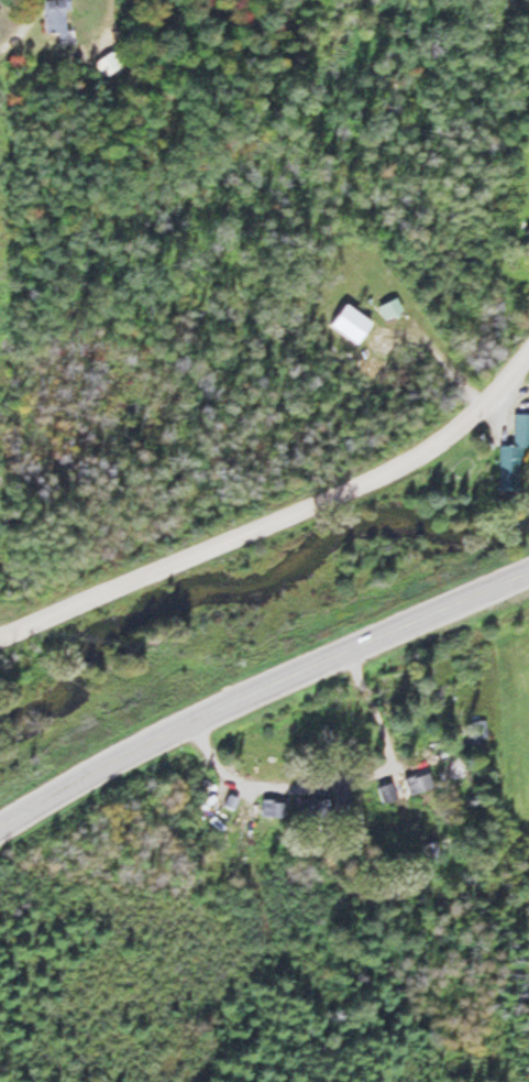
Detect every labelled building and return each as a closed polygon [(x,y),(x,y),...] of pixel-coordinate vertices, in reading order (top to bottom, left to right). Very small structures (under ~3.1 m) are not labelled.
[(69,43),(66,0),(42,0),(44,32),(55,31),(56,44),(69,43)] [(93,63),(103,78),(125,62),(115,48),(93,63)] [(376,306),(382,319),(400,311),(394,298),(376,306)] [(528,448),(528,413),(513,413),(512,445),(498,445),(497,491),(519,492),(520,447),(528,448)] [(467,774),(459,759),(447,765),(455,781),(467,774)] [(433,787),(427,771),(402,779),(407,796),(433,787)] [(376,787),(382,803),(394,799),(389,783),(376,787)] [(348,785),(334,784),(334,800),(348,801),(348,785)] [(285,818),(285,800),(260,800),(260,818),(285,818)] [(299,802),(299,820),(325,820),(325,802),(299,802)]
